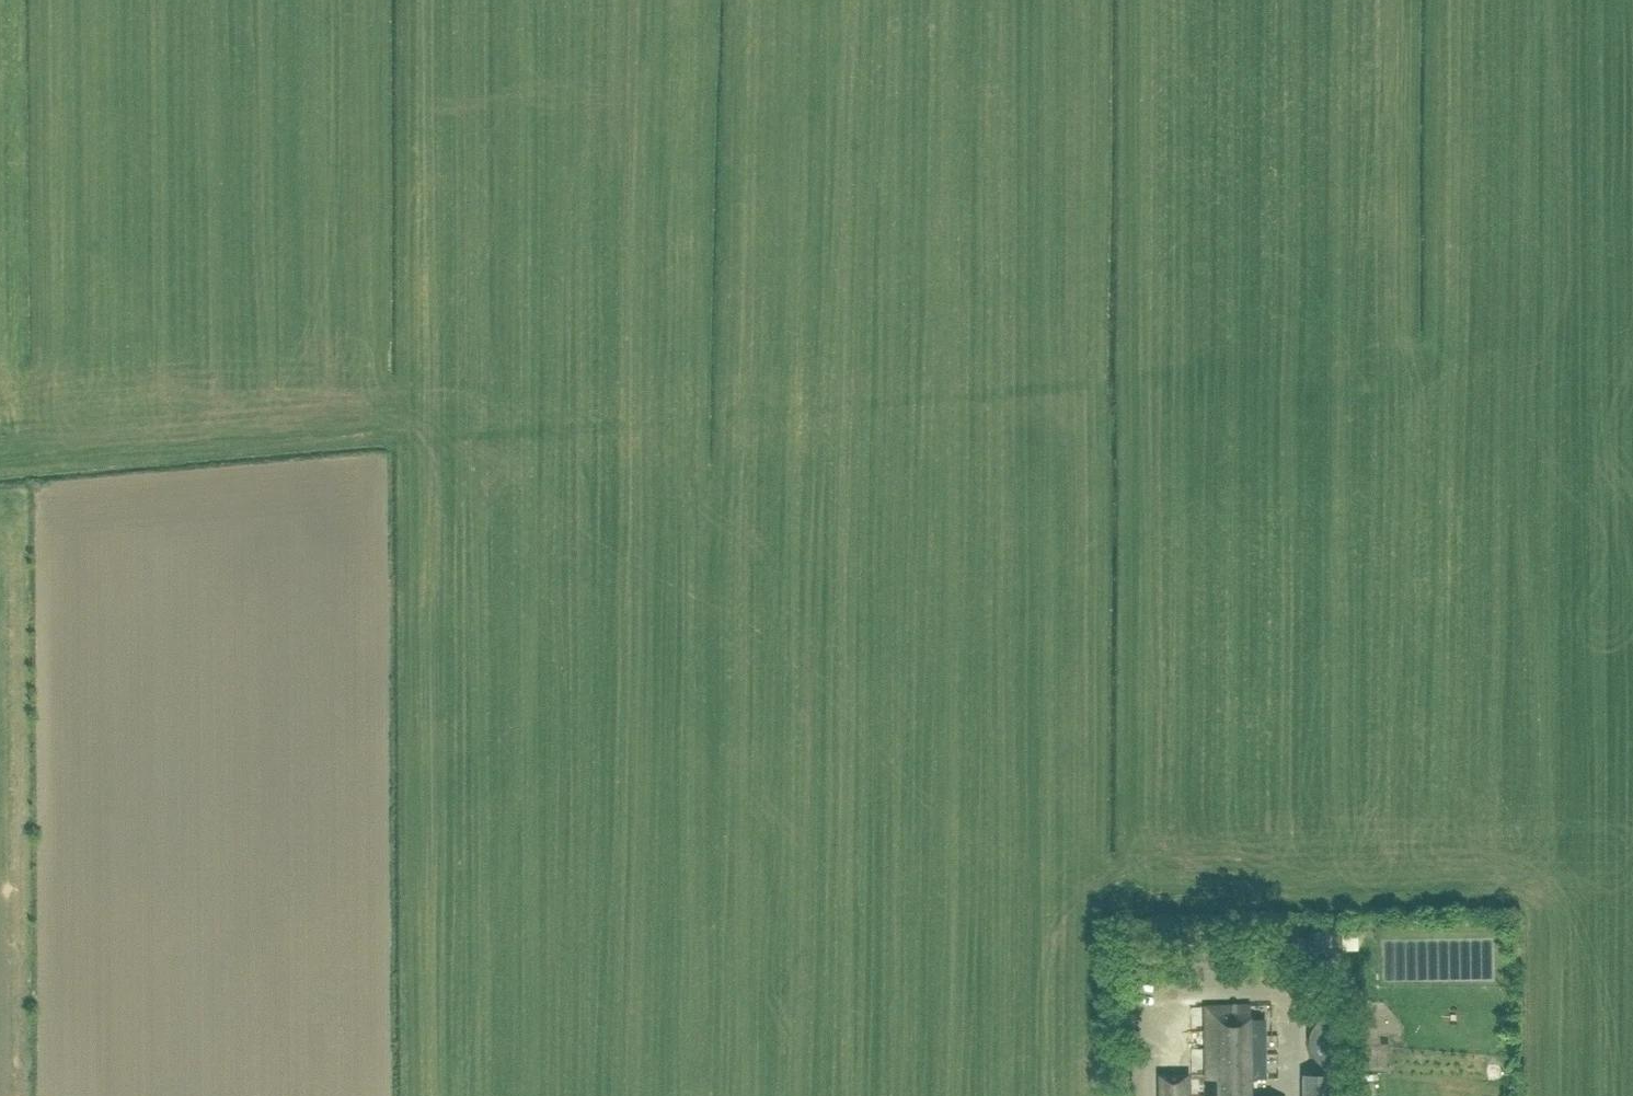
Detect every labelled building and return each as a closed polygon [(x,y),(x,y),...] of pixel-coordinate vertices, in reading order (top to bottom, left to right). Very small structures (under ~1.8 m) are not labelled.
[(1206,1007),(1208,1095),(1252,1095),(1252,1078),(1267,1078),(1266,1020),(1250,1021),(1250,1006),(1206,1007)] [(1364,1047),(1364,1042),(1364,1037),(1362,1031),(1360,1027),(1356,1023),(1352,1020),(1348,1017),(1342,1015),(1338,1015),(1332,1015),(1327,1016),(1322,1019),(1318,1022),(1314,1026),(1311,1031),(1310,1037),(1309,1042),(1310,1047),(1311,1052),(1313,1057),(1317,1061),(1321,1064),(1326,1067),(1331,1069),(1336,1069),(1341,1069),(1347,1067),(1352,1065),(1356,1061),(1360,1057),(1362,1053),(1364,1047)] [(1309,1095),(1348,1095),(1348,1075),(1309,1075),(1309,1095)] [(1162,1095),(1189,1095),(1189,1076),(1162,1077),(1162,1095)]
